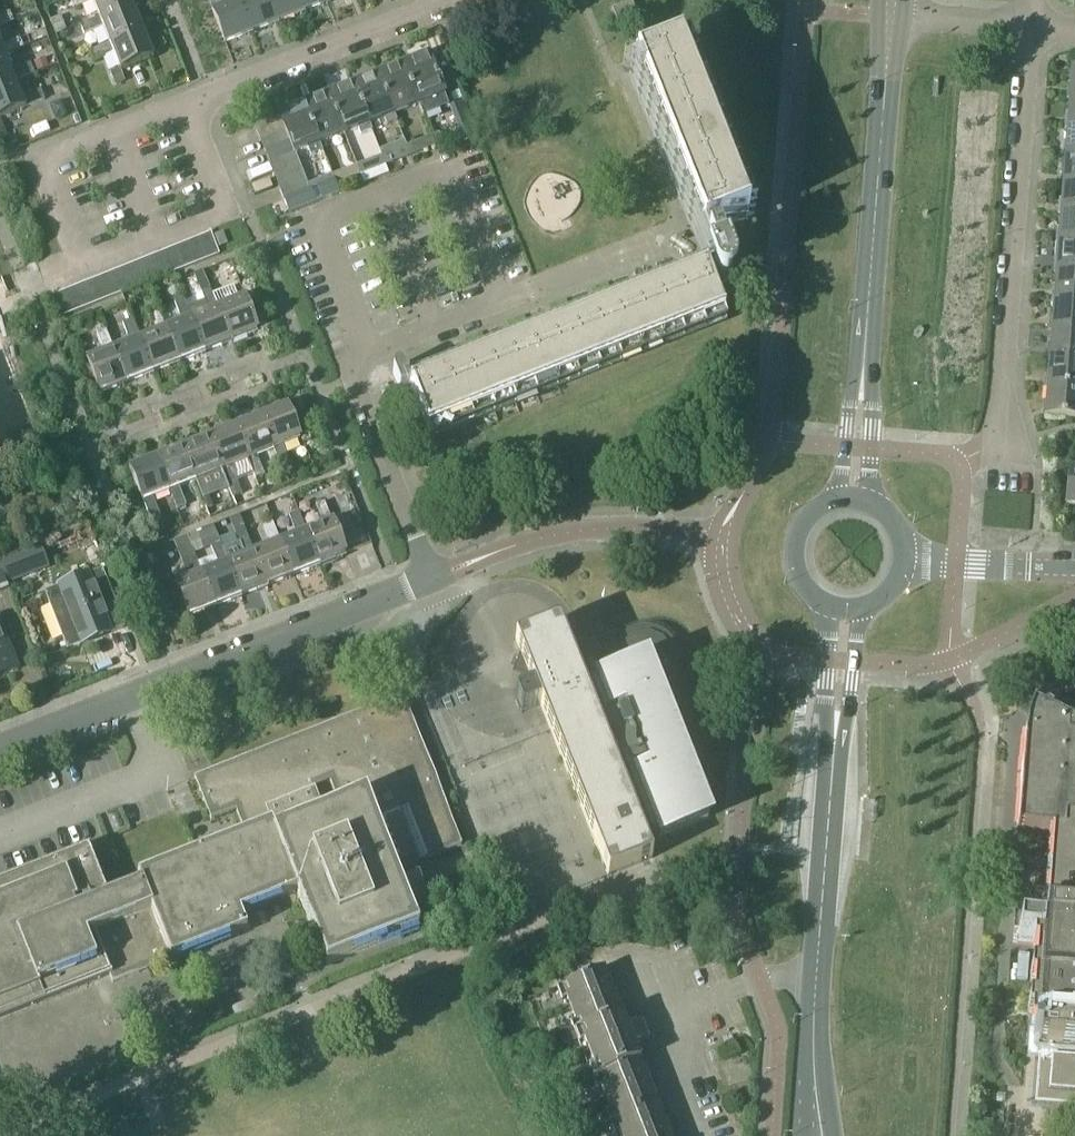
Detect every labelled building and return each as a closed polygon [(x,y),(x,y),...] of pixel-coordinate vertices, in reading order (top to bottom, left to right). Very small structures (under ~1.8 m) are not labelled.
[(74,8),(85,4),(84,0),(71,0),(74,8)] [(100,17),(100,18),(133,5),(131,0),(93,0),(100,17)] [(225,43),(252,32),(239,0),(236,0),(212,9),(225,43)] [(252,32),(278,22),(270,0),(239,0),(252,32)] [(278,22),(305,12),(300,0),(270,0),(278,22)] [(305,12),(331,2),(330,0),(300,0),(305,12)] [(110,44),(143,31),(133,5),(100,18),(100,17),(81,25),(85,35),(104,27),(110,44)] [(0,16),(0,20),(2,26),(14,21),(10,12),(0,16)] [(60,16),(51,20),(57,34),(66,31),(60,16)] [(110,44),(121,70),(153,57),(143,31),(110,44)] [(13,52),(24,48),(21,38),(9,43),(13,52)] [(95,60),(95,61),(106,56),(102,47),(91,51),(95,60)] [(703,239),(704,238),(747,221),(681,50),(636,68),(703,239)] [(428,53),(403,63),(419,105),(423,116),(449,106),(442,89),(451,86),(441,59),(432,63),(428,53)] [(0,57),(0,87),(16,81),(6,55),(0,57)] [(41,60),(32,63),(35,72),(44,69),(41,60)] [(403,63),(378,73),(394,115),(395,115),(419,105),(403,63)] [(23,79),(35,74),(31,64),(19,68),(23,79)] [(124,79),(120,68),(110,72),(114,83),(124,79)] [(395,115),(394,115),(378,73),(354,83),(370,124),(385,119),(387,125),(398,121),(395,115)] [(0,87),(0,118),(27,108),(16,81),(0,87)] [(370,124),(354,83),(329,93),(345,134),(359,129),(361,135),(373,130),(370,124)] [(33,104),(45,99),(41,90),(30,95),(33,104)] [(320,144),(321,144),(345,134),(329,93),(304,102),(320,144)] [(464,101),(449,107),(464,144),(479,139),(464,101)] [(280,117),(285,129),(290,141),(295,153),(296,154),(309,149),(312,156),(324,151),(321,144),(320,144),(304,102),(278,112),(280,117)] [(285,129),(280,117),(256,127),(261,139),(285,129)] [(1065,156),(1074,157),(1074,129),(1067,128),(1065,156)] [(285,129),(261,139),(265,151),(290,141),(285,129)] [(18,143),(12,130),(6,132),(11,145),(18,143)] [(400,161),(411,156),(407,146),(405,140),(380,150),(387,166),(400,161)] [(411,156),(429,149),(425,140),(407,147),(411,156)] [(290,141),(265,151),(270,163),(295,153),(290,141)] [(295,153),(270,163),(275,175),(300,165),(296,154),(295,153)] [(1065,156),(1063,185),(1074,186),(1074,157),(1065,156)] [(358,166),(361,176),(379,169),(376,159),(358,166)] [(300,166),(300,165),(275,175),(280,188),(305,178),(300,166)] [(336,185),(354,179),(351,169),(333,176),(336,185)] [(325,179),(308,186),(309,190),(285,200),(290,213),(340,193),(336,185),(333,176),(325,179)] [(305,178),(280,188),(285,200),(309,190),(308,186),(305,178)] [(1063,185),(1061,215),(1074,216),(1074,186),(1063,185)] [(1058,243),(1074,244),(1074,216),(1061,215),(1058,243)] [(200,237),(209,260),(220,255),(211,232),(200,237)] [(228,245),(223,232),(215,236),(220,248),(228,245)] [(200,237),(188,241),(198,264),(209,260),(200,237)] [(704,238),(703,239),(686,245),(674,239),(671,245),(682,251),(692,275),(707,269),(715,266),(719,279),(720,280),(721,281),(723,282),(724,283),(726,283),(727,282),(729,282),(730,281),(731,280),(731,278),(731,277),(719,242),(707,246),(704,238)] [(198,264),(188,241),(177,246),(186,269),(198,264)] [(1058,243),(1056,272),(1074,274),(1074,244),(1058,243)] [(177,246),(166,250),(175,273),(186,269),(177,246)] [(175,273),(166,250),(154,255),(163,278),(175,273)] [(154,255),(143,259),(152,282),(163,278),(154,255)] [(152,282),(143,259),(131,264),(140,287),(152,282)] [(131,264),(120,268),(129,291),(140,287),(131,264)] [(129,291),(120,268),(108,273),(117,296),(129,291)] [(394,373),(394,374),(401,390),(410,386),(428,431),(725,315),(707,269),(692,275),(411,386),(404,369),(404,368),(402,367),(401,367),(400,366),(398,366),(397,367),(396,368),(395,369),(394,370),(394,371),(394,373)] [(1056,272),(1054,300),(1074,302),(1074,274),(1056,272)] [(117,296),(108,273),(97,277),(106,301),(117,296)] [(97,277),(85,282),(94,305),(106,301),(97,277)] [(232,341),(259,331),(245,296),(244,297),(237,278),(228,282),(235,300),(218,307),(232,341)] [(94,305),(85,282),(74,287),(83,310),(94,305)] [(74,287),(62,291),(71,314),(83,310),(74,287)] [(192,317),(193,319),(206,352),(232,341),(218,307),(211,288),(202,292),(209,311),(192,317)] [(71,314),(62,291),(51,296),(60,319),(71,314)] [(180,313),(189,310),(185,299),(176,302),(176,303),(180,313)] [(1054,300),(1052,330),(1074,331),(1074,302),(1054,300)] [(159,309),(150,313),(154,324),(163,320),(159,310),(159,309)] [(180,362),(206,352),(193,319),(192,317),(166,327),(180,362)] [(133,319),(124,323),(124,324),(128,334),(137,330),(133,320),(133,319)] [(140,338),(154,372),(180,362),(166,327),(140,338)] [(107,330),(97,333),(98,334),(102,344),(111,341),(107,331),(107,330)] [(1050,358),(1074,360),(1074,331),(1052,330),(1050,358)] [(114,348),(128,383),(154,372),(140,338),(114,348)] [(87,359),(101,393),(128,383),(114,348),(87,359)] [(1050,358),(1047,388),(1074,390),(1074,360),(1050,358)] [(1047,388),(1045,417),(1074,420),(1074,390),(1047,388)] [(301,438),(289,406),(262,417),(275,449),(274,449),(282,468),(291,465),(283,446),(301,438)] [(275,449),(262,417),(235,427),(248,460),(274,449),(275,449)] [(248,460),(235,427),(210,437),(223,470),(248,460)] [(223,470),(210,437),(184,447),(197,480),(196,481),(207,509),(213,507),(209,497),(229,489),(225,478),(222,470),(223,470)] [(197,480),(184,447),(158,457),(171,491),(196,481),(197,480)] [(158,457),(131,468),(144,502),(171,491),(158,457)] [(261,464),(252,467),(256,478),(265,475),(261,464)] [(1069,469),(1066,507),(1074,507),(1074,469),(1069,469)] [(235,474),(225,478),(229,489),(233,498),(242,494),(235,474)] [(173,498),(178,509),(187,506),(182,495),(173,498)] [(316,506),(320,517),(329,513),(325,503),(316,506)] [(152,519),(161,516),(156,505),(148,508),(152,519)] [(294,527),(303,523),(299,513),(290,517),(289,517),(294,527)] [(240,515),(230,519),(237,538),(238,537),(247,534),(240,515)] [(334,521),(307,531),(320,565),(321,565),(337,559),(337,560),(347,556),(347,555),(334,521)] [(268,537),(277,534),(273,523),(264,527),(268,537)] [(220,543),(213,525),(202,530),(209,548),(220,543)] [(294,575),(295,575),(311,569),(311,571),(322,566),(321,565),(320,565),(307,531),(281,541),(294,575)] [(229,563),(242,596),(243,596),(258,590),(259,591),(270,587),(269,585),(268,586),(255,552),(254,552),(247,534),(238,537),(241,543),(224,549),(229,563)] [(188,536),(174,542),(181,559),(195,553),(188,536)] [(268,586),(269,585),(284,579),(285,581),(296,577),(295,575),(294,575),(281,541),(255,552),(268,586)] [(216,606),(217,606),(232,600),(233,601),(244,597),(243,596),(242,596),(229,563),(224,549),(223,550),(221,544),(212,547),(216,556),(199,563),(203,572),(216,606)] [(12,558),(11,555),(0,560),(0,562),(8,583),(20,579),(12,558)] [(9,589),(8,584),(8,583),(0,562),(0,592),(9,589)] [(103,570),(45,592),(68,651),(126,629),(103,570)] [(176,583),(189,617),(206,610),(207,612),(218,608),(217,606),(216,606),(203,572),(176,583)] [(18,671),(0,624),(0,678),(18,671)] [(541,705),(541,706),(609,876),(653,859),(646,841),(659,836),(660,838),(709,819),(659,692),(662,690),(665,688),(668,685),(671,682),(673,679),(675,676),(677,672),(678,668),(679,664),(680,660),(680,657),(679,655),(679,652),(678,649),(677,646),(675,643),(674,641),(672,639),(669,637),(664,633),(661,631),(658,630),(655,629),(651,628),(648,628),(644,628),(641,628),(637,629),(634,630),(631,631),(628,633),(625,635),(623,638),(620,640),(618,643),(617,646),(615,649),(614,653),(614,656),(613,660),(613,663),(614,666),(614,670),(615,673),(597,681),(598,682),(585,687),(560,624),(516,641),(522,655),(515,669),(530,676),(534,687),(516,694),(523,712),(541,705)] [(396,873),(427,860),(427,861),(462,847),(403,695),(195,777),(212,820),(237,810),(246,833),(138,876),(141,884),(109,897),(90,847),(0,883),(0,1021),(110,977),(113,984),(247,932),(234,898),(290,876),(326,967),(418,931),(396,873)] [(1013,944),(1040,946),(1034,1031),(1041,1032),(1040,1045),(1047,1046),(1046,1048),(1046,1055),(1039,1055),(1036,1103),(1074,1106),(1074,721),(1048,701),(1045,705),(1042,708),(1039,712),(1037,716),(1035,720),(1032,718),(1015,843),(1021,842),(1013,944)] [(571,1008),(613,992),(604,969),(557,987),(561,999),(567,996),(570,1006),(571,1008)] [(622,1015),(613,992),(571,1008),(572,1009),(576,1021),(571,1023),(575,1034),(622,1015)] [(585,1041),(588,1048),(594,1065),(589,1066),(594,1077),(640,1058),(635,1045),(648,1040),(648,1039),(647,1039),(641,1024),(635,1026),(634,1024),(627,1027),(622,1015),(575,1034),(576,1035),(577,1037),(578,1040),(579,1043),(585,1041)] [(566,1037),(575,1033),(573,1028),(564,1031),(566,1037)] [(575,1034),(562,1039),(565,1045),(578,1040),(577,1037),(576,1035),(575,1034)] [(640,1058),(594,1077),(598,1087),(602,1085),(607,1098),(649,1081),(640,1058)] [(658,1103),(649,1081),(607,1098),(611,1110),(607,1111),(608,1113),(611,1122),(658,1103)] [(622,1135),(641,1135),(667,1126),(658,1103),(611,1122),(615,1133),(620,1131),(622,1135)] [(608,1113),(598,1117),(601,1126),(611,1122),(608,1113)] [(667,1126),(641,1135),(671,1135),(667,1126)]
